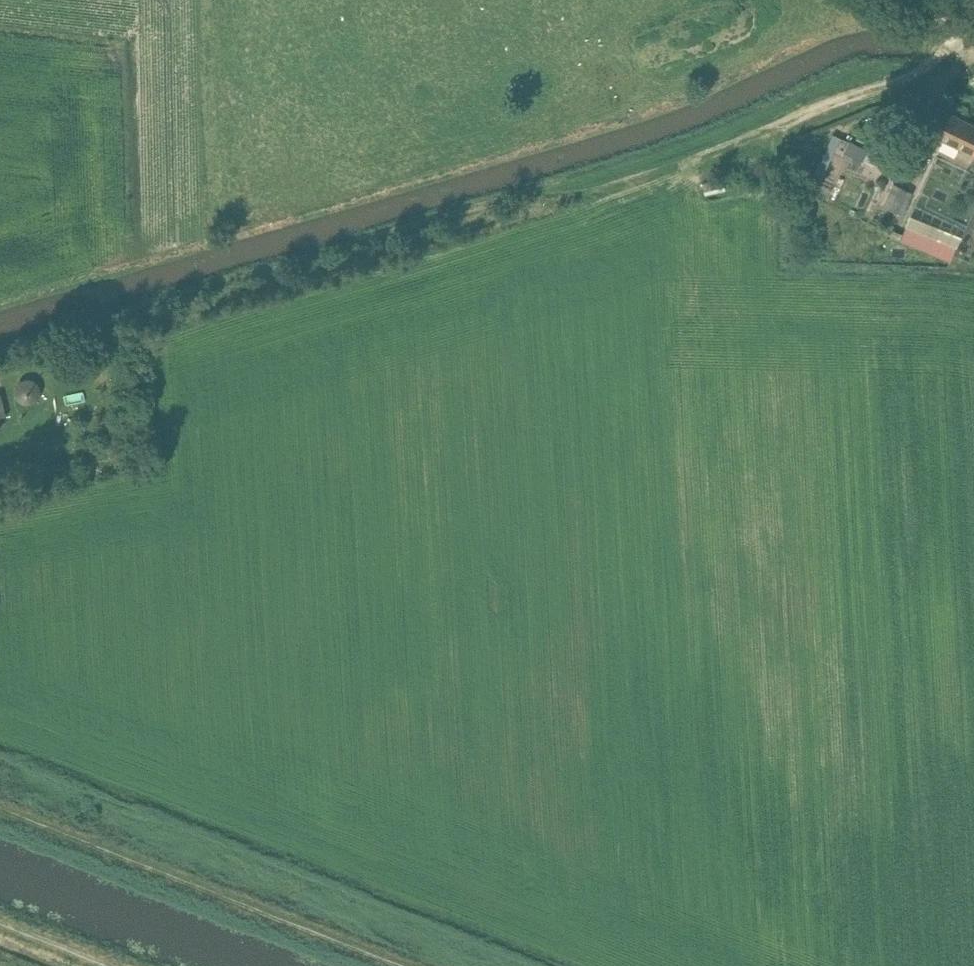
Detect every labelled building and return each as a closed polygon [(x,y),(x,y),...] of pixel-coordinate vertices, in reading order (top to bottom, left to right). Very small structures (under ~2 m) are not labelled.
[(973,151),(973,125),(938,108),(928,129),(973,151)] [(889,161),(905,168),(924,127),(908,120),(889,161)] [(835,150),(841,137),(832,133),(827,146),(835,150)] [(865,148),(850,141),(843,155),(862,164),(868,150),(865,148)] [(723,177),(702,182),(705,195),(726,191),(723,177)] [(896,185),(886,206),(901,213),(911,192),(896,185)] [(899,238),(928,251),(939,226),(910,213),(899,238)] [(40,395),(41,391),(40,387),(38,383),(35,380),(31,378),(26,378),(22,379),(19,381),(16,384),(15,388),(15,393),(16,397),(19,401),(22,403),(26,404),(31,404),(35,402),(38,398),(40,395)]
